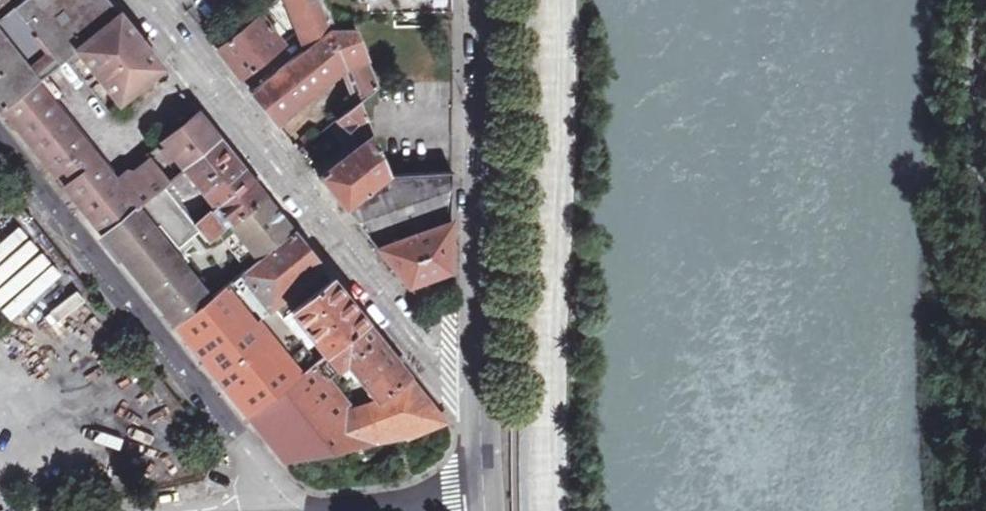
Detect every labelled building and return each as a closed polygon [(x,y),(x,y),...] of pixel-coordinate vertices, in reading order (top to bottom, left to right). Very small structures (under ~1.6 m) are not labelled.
[(108,0),(26,0),(0,21),(0,106),(4,110),(37,83),(76,50),(120,14),(108,0)] [(26,0),(0,0),(0,21),(26,0)] [(332,32),(319,0),(292,0),(310,47),(329,32),(332,32)] [(162,67),(120,14),(76,50),(119,102),(162,67)] [(243,81),(286,45),(261,15),(218,50),(243,81)] [(348,68),(369,60),(358,32),(332,32),(329,32),(310,47),(252,93),(278,125),(348,68)] [(120,185),(37,83),(4,110),(57,177),(64,171),(74,183),(66,188),(103,234),(139,204),(162,186),(220,139),(198,113),(164,140),(168,145),(120,185)] [(345,209),(389,175),(360,102),(336,121),(360,144),(320,177),(345,209)] [(217,233),(264,195),(220,139),(162,186),(199,232),(206,241),(217,233)] [(377,249),(450,222),(452,171),(389,175),(345,209),(377,249)] [(139,204),(176,250),(199,232),(162,186),(139,204)] [(247,269),(294,232),(264,195),(217,233),(247,269)] [(139,204),(103,234),(176,325),(210,299),(172,252),(176,250),(139,204)] [(407,286),(449,271),(450,222),(377,249),(407,286)] [(237,279),(226,287),(256,323),(260,322),(303,374),(317,363),(282,320),(289,314),(324,357),(367,323),(294,232),(247,269),(237,279)] [(210,299),(176,325),(250,417),(303,374),(260,322),(256,323),(226,287),(210,299)] [(367,323),(324,357),(319,361),(333,379),(347,370),(350,370),(373,400),(379,406),(412,380),(367,323)] [(445,420),(412,380),(379,406),(373,400),(354,407),(333,379),(319,361),(317,363),(303,374),(250,417),(287,463),(404,439),(445,423),(445,420)]
